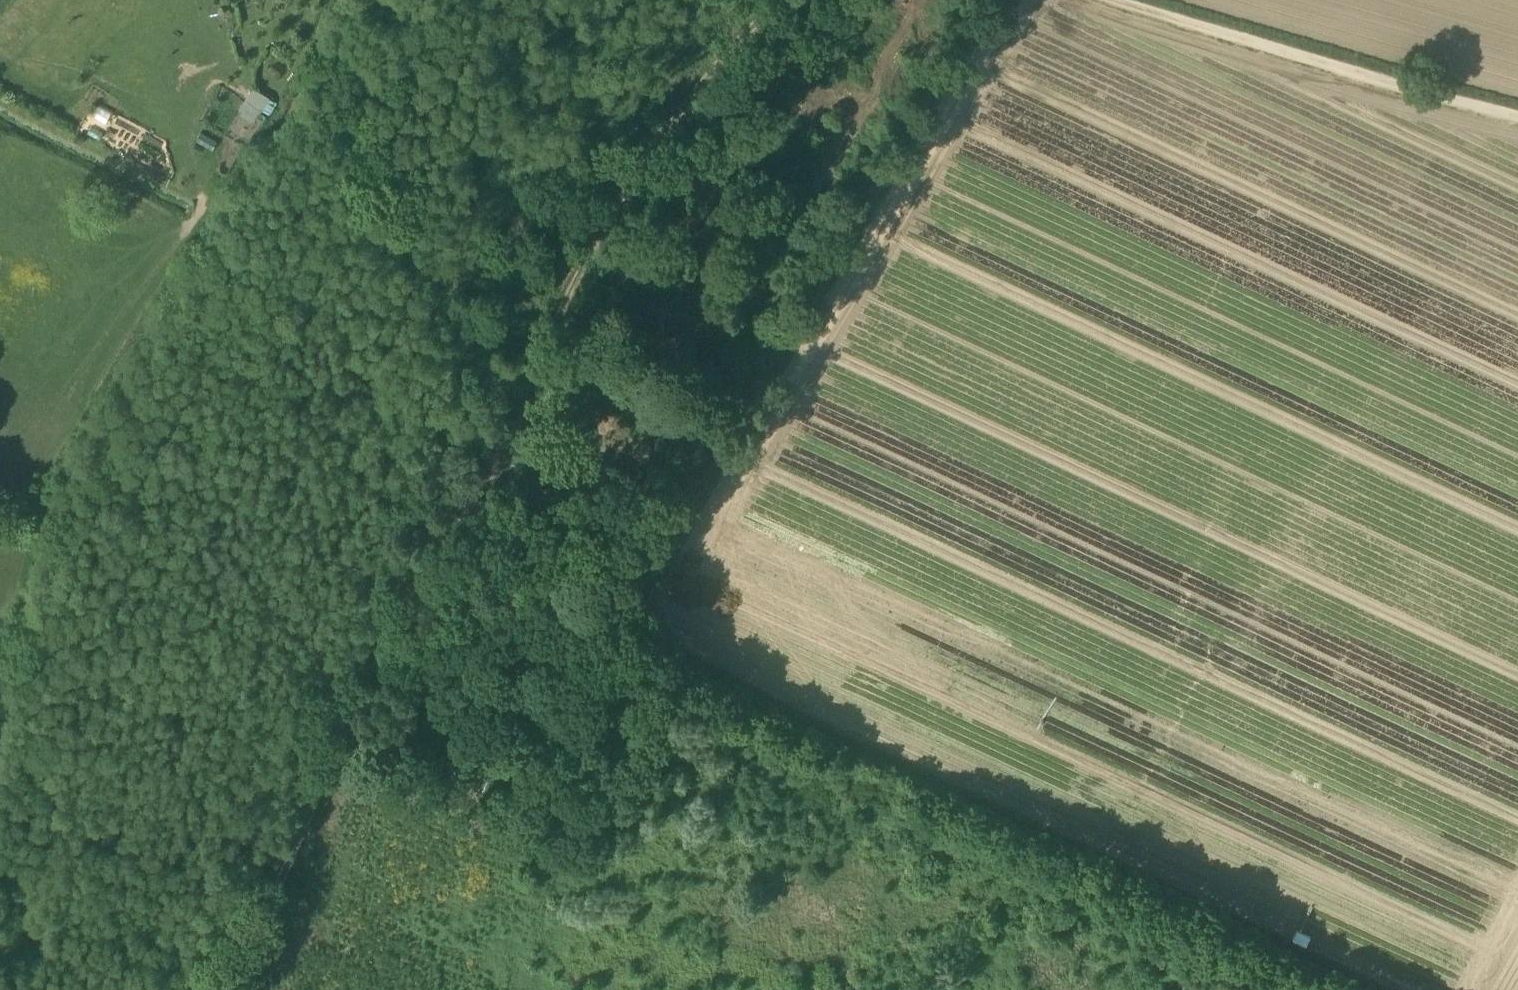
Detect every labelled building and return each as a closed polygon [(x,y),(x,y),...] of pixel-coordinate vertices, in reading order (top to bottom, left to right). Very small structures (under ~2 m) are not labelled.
[(256,117),(269,94),(238,76),(230,89),(243,96),(237,106),(256,117)]
